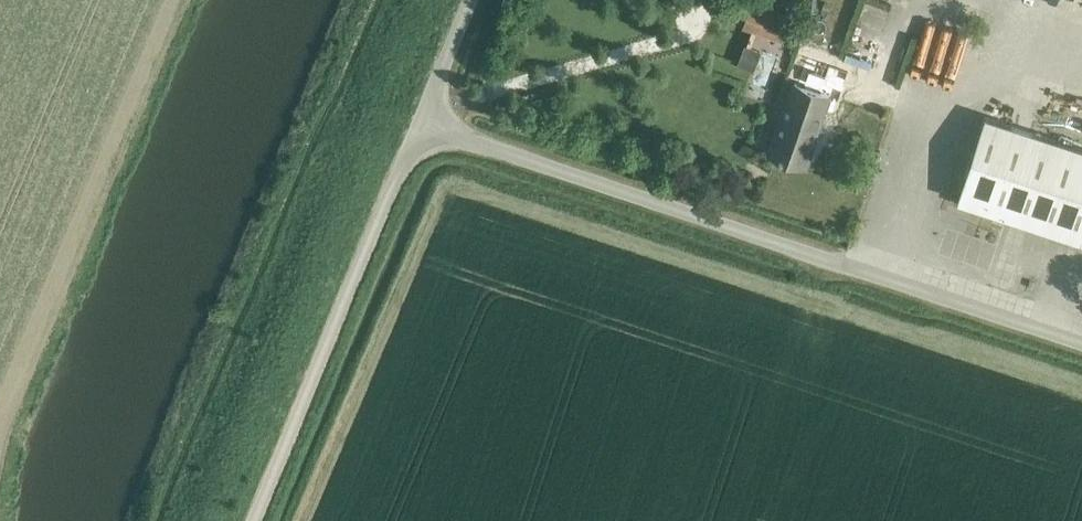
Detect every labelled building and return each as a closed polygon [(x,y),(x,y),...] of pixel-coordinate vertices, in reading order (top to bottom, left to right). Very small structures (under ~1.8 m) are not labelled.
[(789,20),(759,10),(752,28),(782,39),(789,20)] [(741,58),(754,63),(761,44),(747,39),(741,58)] [(918,72),(925,46),(915,43),(908,69),(918,72)] [(855,74),(812,59),(804,83),(846,98),(855,74)] [(791,103),(772,156),(801,166),(806,151),(810,153),(824,115),(825,111),(833,114),(837,100),(830,98),(830,97),(797,85),(791,103)] [(1081,242),(1081,148),(985,116),(957,201),(1081,242)]
